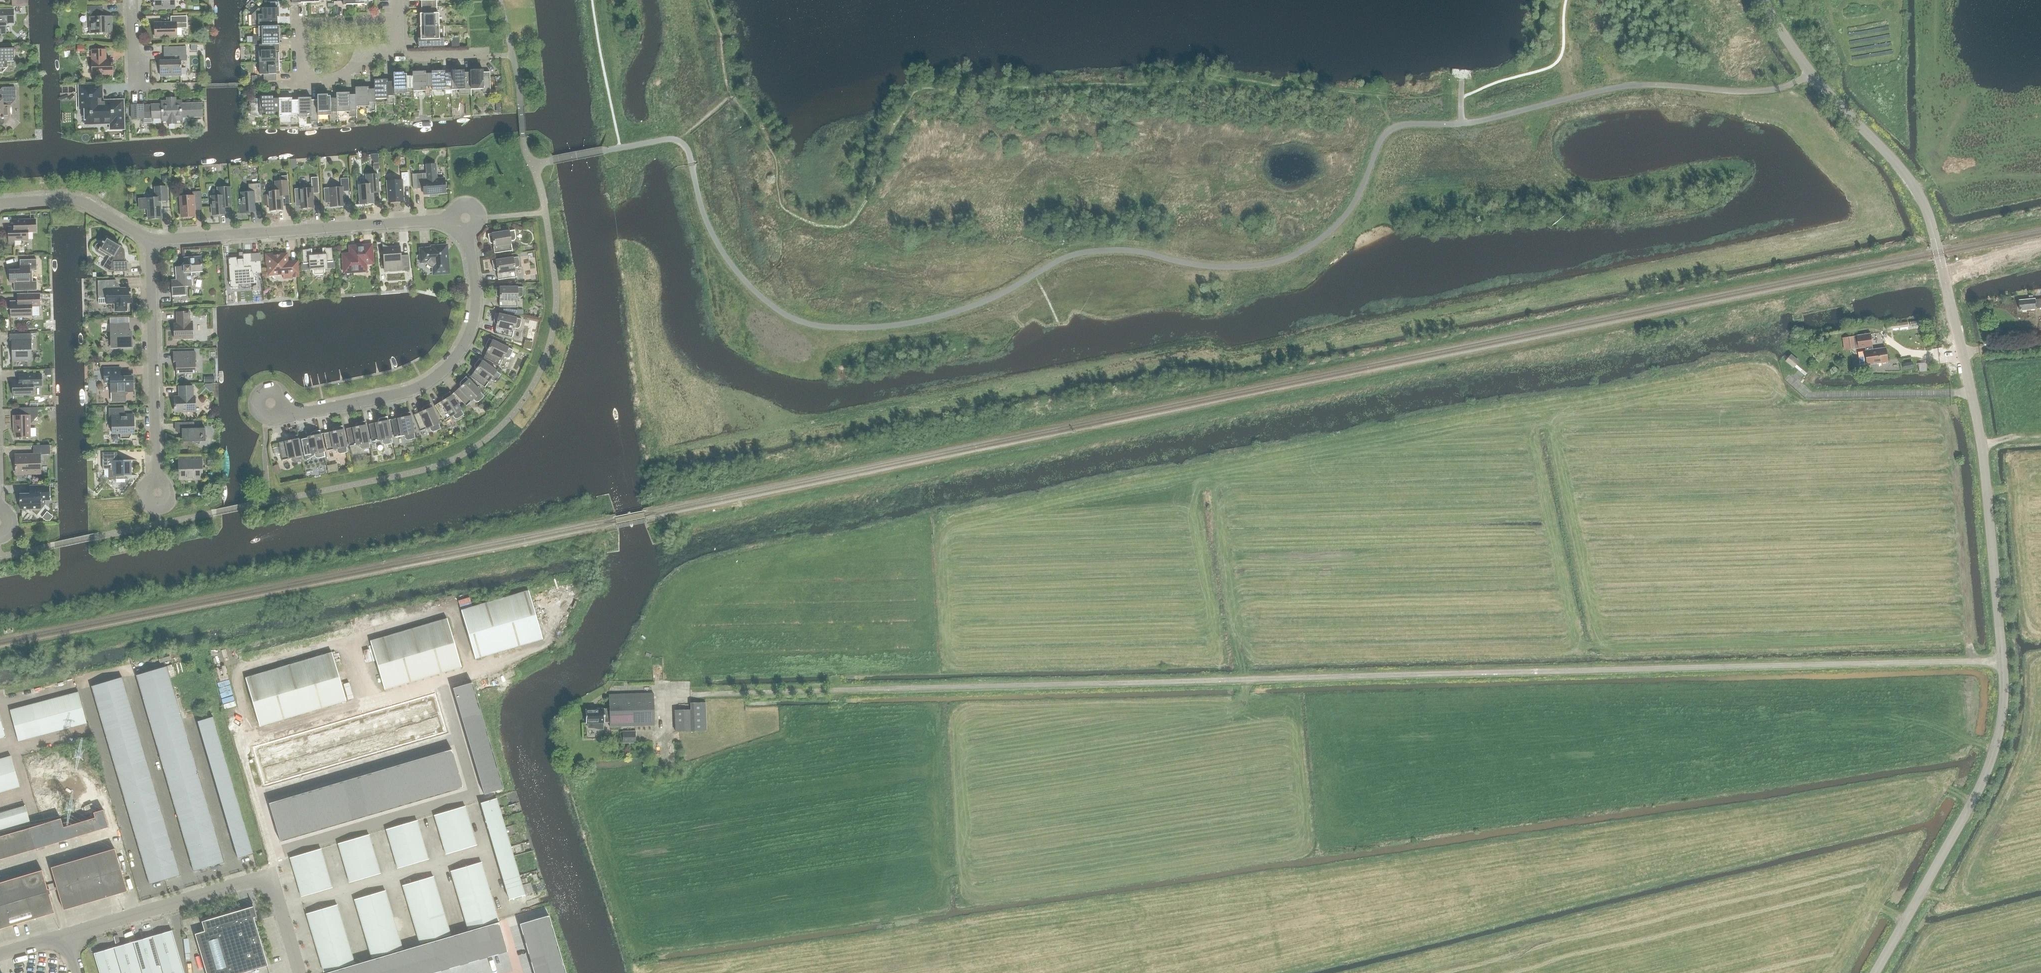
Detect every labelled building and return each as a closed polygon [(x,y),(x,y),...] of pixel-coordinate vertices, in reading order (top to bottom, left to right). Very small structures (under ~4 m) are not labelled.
[(154,3),(153,3),(153,5),(154,5),(154,9),(174,9),(174,0),(154,0),(154,3)] [(109,34),(113,34),(113,26),(111,26),(111,17),(103,17),(103,6),(88,6),(88,13),(90,13),(90,33),(87,33),(88,33),(109,33),(109,38),(109,34)] [(420,26),(444,26),(439,26),(438,13),(437,13),(437,6),(421,7),(421,13),(420,13),(420,26)] [(278,26),(277,8),(261,8),(261,9),(258,9),(252,15),(252,26),(252,27),(258,27),(258,26),(278,26)] [(6,34),(5,23),(14,23),(13,9),(0,10),(0,34),(6,34)] [(176,28),(187,28),(187,16),(171,16),(171,23),(154,23),(155,37),(177,36),(176,28)] [(258,27),(258,35),(253,35),(253,45),(260,45),(278,44),(278,38),(278,26),(258,26),(258,27)] [(444,26),(420,26),(420,27),(420,40),(423,40),(423,46),(444,46),(443,26),(444,26)] [(259,51),(259,63),(279,62),(279,50),(278,44),(260,45),(261,51),(259,51)] [(161,76),(181,76),(180,68),(181,68),(181,65),(180,65),(180,61),(186,61),(186,46),(163,47),(164,61),(160,61),(161,76)] [(14,61),(13,48),(0,49),(0,72),(3,72),(7,68),(7,62),(14,61)] [(92,75),(112,74),(112,60),(106,60),(105,50),(92,50),(92,60),(92,75)] [(279,62),(259,63),(259,74),(263,74),(263,81),(276,80),(276,74),(279,74),(279,62)] [(451,94),(451,96),(452,96),(451,70),(451,71),(451,73),(445,73),(445,71),(432,71),(432,97),(433,97),(433,90),(445,90),(445,94),(451,94)] [(464,73),(464,70),(451,70),(452,96),(452,90),(459,89),(459,95),(470,94),(470,96),(471,96),(470,70),(470,72),(464,73)] [(483,72),(483,70),(470,70),(471,96),(471,89),(483,89),(483,93),(490,93),(490,95),(490,72),(483,72)] [(432,95),(432,97),(432,71),(431,71),(431,73),(425,74),(425,71),(412,72),(413,99),(414,99),(413,91),(426,90),(426,95),(432,95)] [(412,72),(412,76),(406,76),(406,74),(393,74),(394,81),(394,105),(395,105),(394,93),(401,93),(401,98),(413,98),(413,99),(412,72)] [(393,74),(393,81),(387,82),(387,79),(374,80),(375,112),(376,112),(375,99),(387,98),(387,103),(394,103),(394,105),(394,81),(393,74)] [(374,80),(374,89),(368,89),(368,87),(355,87),(356,118),(357,118),(356,106),(368,106),(368,110),(375,110),(375,112),(374,80)] [(88,109),(89,115),(89,124),(110,123),(110,130),(123,129),(123,130),(124,130),(123,100),(122,100),(122,101),(110,102),(110,100),(100,101),(99,85),(79,85),(79,109),(88,109)] [(2,125),(4,123),(3,117),(9,117),(9,106),(15,100),(15,87),(2,88),(0,90),(0,125),(2,125)] [(336,93),(337,122),(337,112),(349,111),(349,116),(356,116),(356,118),(355,87),(355,95),(349,95),(349,92),(336,93)] [(337,122),(336,93),(336,98),(330,98),(330,96),(317,96),(318,123),(318,115),(330,115),(330,119),(337,119),(337,122)] [(279,115),(279,117),(279,98),(278,98),(272,99),(272,96),(259,96),(259,103),(249,103),(251,103),(247,112),(265,118),(264,115),(279,115)] [(311,100),(311,97),(298,98),(299,124),(299,117),(311,117),(311,121),(318,121),(318,123),(317,96),(317,100),(311,100)] [(151,118),(161,118),(162,121),(167,121),(167,124),(176,124),(176,121),(182,121),(181,118),(191,117),(193,117),(193,120),(201,120),(201,117),(202,117),(202,103),(191,103),(181,104),(181,101),(176,101),(176,98),(167,98),(167,101),(161,101),(161,104),(151,104),(151,106),(143,106),(143,105),(131,105),(131,119),(143,119),(151,118)] [(292,100),(292,98),(279,98),(279,117),(292,117),(292,121),(298,121),(298,124),(299,124),(298,98),(298,100),(292,100)] [(444,179),(438,179),(437,164),(425,164),(426,173),(415,174),(412,174),(413,189),(416,189),(423,188),(423,194),(429,193),(429,196),(438,196),(437,193),(445,192),(444,179)] [(403,186),(409,186),(408,172),(401,173),(402,180),(386,181),(388,202),(404,201),(403,186)] [(360,204),(373,203),(372,189),(379,189),(378,174),(366,175),(366,184),(358,185),(360,204)] [(274,181),(275,191),(269,191),(269,195),(263,195),(264,206),(270,206),(270,211),(282,210),(281,196),(289,195),(287,176),(279,176),(280,181),(274,181)] [(311,178),(312,188),(294,189),(296,206),(301,206),(301,208),(313,208),(312,193),(319,193),(318,177),(311,178)] [(341,187),(329,188),(324,188),(325,203),(330,203),(330,206),(344,205),(343,191),(349,191),(348,178),(340,179),(341,187)] [(241,199),(238,199),(239,213),(255,212),(254,198),(261,197),(261,190),(261,187),(260,183),(248,184),(249,192),(241,193),(241,199)] [(155,198),(147,198),(138,199),(139,210),(148,209),(148,217),(161,217),(160,201),(167,200),(166,186),(154,187),(155,198)] [(232,207),(231,193),(230,186),(217,187),(217,196),(210,196),(212,215),(226,214),(226,207),(232,207)] [(194,210),(202,210),(201,191),(192,192),(193,195),(180,196),(181,217),(194,216),(194,210)] [(14,227),(8,227),(9,243),(21,243),(21,240),(28,240),(28,231),(35,231),(35,220),(21,220),(13,220),(14,227)] [(493,244),(494,253),(512,250),(511,241),(513,241),(514,240),(515,240),(515,239),(516,238),(516,237),(514,230),(488,234),(489,241),(489,242),(489,243),(490,243),(491,244),(492,244),(493,244)] [(97,251),(104,255),(105,254),(109,256),(103,266),(110,271),(114,271),(114,272),(127,271),(127,261),(125,261),(125,252),(123,252),(123,250),(122,249),(120,247),(117,246),(119,243),(106,236),(103,241),(102,242),(102,243),(101,245),(100,244),(99,244),(98,244),(97,245),(96,245),(96,246),(96,247),(95,247),(95,248),(95,249),(96,250),(97,251)] [(384,272),(410,271),(408,255),(401,255),(400,243),(399,243),(399,247),(383,248),(383,244),(382,244),(384,272)] [(374,265),(373,244),(348,245),(348,253),(341,253),(343,274),(367,273),(367,265),(374,265)] [(434,274),(448,273),(447,251),(441,246),(432,246),(432,248),(420,249),(421,262),(427,261),(433,266),(434,274)] [(335,261),(333,261),(332,248),(322,248),(323,254),(312,255),(311,249),(302,250),(303,264),(301,264),(301,271),(312,270),(313,273),(315,275),(323,274),(324,273),(325,273),(325,269),(335,268),(335,261)] [(260,273),(261,273),(260,261),(251,261),(251,253),(243,254),(243,259),(236,259),(236,257),(228,258),(230,288),(238,287),(238,284),(245,283),(249,281),(256,281),(256,280),(254,274),(256,273),(258,273),(260,273)] [(284,278),(299,277),(298,262),(287,262),(286,254),(274,255),(274,254),(266,254),(266,263),(268,263),(269,275),(284,274),(284,278)] [(195,271),(202,271),(201,257),(183,258),(184,266),(176,267),(177,280),(171,281),(172,295),(186,294),(185,286),(191,286),(191,277),(193,277),(196,273),(195,271)] [(497,270),(498,280),(516,277),(515,268),(517,267),(518,267),(519,266),(519,265),(520,264),(518,257),(492,261),(493,268),(493,269),(494,270),(495,270),(496,271),(497,270)] [(10,283),(14,282),(14,291),(37,291),(37,281),(32,282),(32,271),(37,270),(36,259),(20,260),(20,270),(9,270),(10,283)] [(127,311),(127,303),(130,303),(130,294),(131,294),(131,292),(130,292),(130,288),(112,288),(112,280),(98,281),(98,298),(106,298),(106,304),(114,303),(115,311),(127,311)] [(499,307),(517,307),(517,297),(520,297),(521,297),(522,296),(523,296),(523,295),(523,294),(523,287),(496,287),(496,294),(496,295),(496,296),(497,297),(498,297),(499,297),(499,307)] [(39,294),(27,294),(17,294),(17,301),(10,302),(11,322),(11,317),(32,317),(32,306),(40,306),(39,294)] [(2034,299),(2034,298),(2019,300),(2019,310),(2035,309),(2035,308),(2040,308),(2040,298),(2034,299)] [(174,339),(193,338),(192,323),(190,323),(189,312),(177,312),(177,324),(174,324),(174,339)] [(520,326),(521,319),(495,313),(493,320),(493,321),(493,322),(494,322),(494,323),(495,324),(496,324),(494,333),(512,337),(514,328),(516,329),(517,329),(518,328),(519,327),(520,327),(520,326)] [(1909,327),(1908,321),(1886,324),(1887,330),(1909,327)] [(128,323),(110,324),(110,348),(132,347),(131,332),(129,332),(128,323)] [(31,341),(32,341),(32,340),(31,340),(31,333),(20,334),(20,340),(11,341),(12,361),(13,361),(31,360),(31,361),(32,361),(31,341)] [(1874,350),(1871,334),(1846,338),(1847,350),(1866,347),(1866,351),(1859,352),(1861,365),(1868,364),(1868,365),(1888,362),(1886,348),(1874,350)] [(510,357),(513,350),(489,338),(485,345),(485,346),(485,347),(485,348),(486,348),(486,349),(487,349),(483,358),(500,366),(504,357),(506,358),(507,358),(508,358),(509,358),(510,357)] [(176,374),(195,373),(195,352),(173,352),(173,364),(176,364),(176,374)] [(1799,361),(1791,354),(1786,361),(1794,367),(1799,361)] [(476,369),(470,377),(485,387),(490,380),(492,381),(493,381),(494,382),(495,382),(495,381),(496,381),(496,380),(501,374),(479,358),(475,364),(474,365),(474,366),(474,367),(475,368),(475,369),(476,369)] [(1928,364),(1920,364),(1920,373),(1929,372),(1928,364)] [(111,392),(112,392),(112,401),(126,401),(126,400),(125,400),(125,392),(133,392),(132,376),(120,377),(120,368),(104,368),(104,382),(110,382),(111,392)] [(19,381),(12,381),(13,399),(14,399),(13,395),(33,395),(33,385),(41,385),(41,374),(28,375),(19,375),(19,381)] [(454,393),(466,406),(473,399),(475,401),(475,402),(476,402),(477,402),(478,402),(479,401),(484,396),(466,376),(460,381),(460,382),(460,383),(459,383),(459,384),(460,385),(460,386),(454,393)] [(175,412),(195,411),(195,396),(193,396),(193,386),(179,386),(179,396),(174,397),(175,412)] [(464,414),(449,392),(443,396),(442,396),(442,397),(442,398),(442,399),(442,400),(434,405),(444,421),(452,416),(453,417),(454,418),(455,419),(456,419),(457,419),(458,418),(464,414)] [(433,432),(434,431),(441,429),(430,404),(424,406),(423,407),(422,408),(422,409),(422,410),(422,411),(413,414),(420,431),(429,428),(430,430),(431,431),(432,431),(432,432),(433,432)] [(37,408),(38,408),(38,407),(17,408),(17,416),(13,416),(14,430),(16,430),(16,437),(35,437),(35,436),(30,436),(30,423),(36,416),(37,416),(37,408)] [(132,435),(131,433),(135,433),(135,432),(134,432),(134,420),(125,420),(124,408),(108,408),(109,422),(112,422),(112,434),(120,433),(120,439),(130,439),(130,438),(132,435)] [(407,440),(408,440),(415,438),(410,412),(403,413),(402,414),(401,414),(400,415),(400,416),(400,417),(391,419),(394,437),(404,435),(404,437),(405,438),(405,439),(406,439),(407,440)] [(385,444),(386,444),(393,443),(388,420),(387,416),(380,418),(379,418),(378,419),(378,420),(378,421),(377,422),(378,422),(368,424),(372,442),(381,440),(382,442),(382,443),(383,444),(384,444),(385,444)] [(362,449),(363,449),(370,448),(365,421),(358,422),(357,423),(356,423),(356,424),(355,425),(355,426),(355,427),(346,428),(349,446),(359,445),(359,446),(359,447),(360,448),(361,448),(361,449),(362,449)] [(199,444),(205,429),(205,428),(194,428),(194,422),(175,422),(175,429),(182,429),(182,438),(199,444)] [(340,454),(341,454),(348,452),(343,429),(342,426),(335,427),(334,427),(334,428),(333,428),(333,429),(333,430),(332,430),(332,431),(333,431),(323,433),(327,451),(336,449),(337,451),(337,452),(337,453),(338,453),(339,454),(340,454)] [(310,435),(310,436),(301,438),(305,461),(314,456),(314,457),(315,457),(316,458),(317,458),(318,458),(325,457),(320,430),(313,432),(312,432),(311,433),(310,433),(310,434),(310,435)] [(295,463),(296,463),(302,461),(297,435),(290,436),(289,437),(288,437),(288,438),(288,439),(287,439),(287,440),(278,442),(282,460),(291,458),(291,460),(292,460),(292,461),(292,462),(293,462),(294,463),(295,463)] [(15,466),(15,473),(18,473),(18,472),(28,472),(28,473),(33,473),(33,471),(40,471),(40,461),(40,454),(50,454),(50,445),(33,445),(33,454),(15,455),(15,466)] [(117,452),(102,452),(102,465),(102,469),(108,469),(108,479),(128,479),(128,476),(137,476),(137,475),(131,475),(131,460),(137,460),(117,460),(117,452)] [(218,464),(218,456),(207,456),(207,467),(213,467),(213,464),(218,464)] [(179,480),(201,480),(200,457),(178,458),(179,480)] [(24,493),(19,493),(19,500),(20,500),(20,509),(32,509),(32,511),(37,515),(45,504),(45,500),(49,500),(49,485),(30,486),(30,494),(25,494),(24,493)] [(528,591),(461,610),(475,658),(542,639),(528,591)] [(447,618),(370,641),(384,689),(461,667),(447,618)] [(168,660),(178,657),(177,653),(176,650),(166,653),(166,655),(168,660)] [(245,678),(259,726),(346,701),(332,652),(245,678)] [(136,675),(139,687),(170,678),(167,666),(136,675)] [(217,677),(218,677),(219,682),(229,680),(227,671),(216,673),(217,677)] [(108,687),(124,683),(122,677),(107,682),(108,687)] [(143,699),(174,689),(170,678),(139,687),(143,699)] [(108,687),(107,682),(91,686),(93,692),(108,687)] [(472,682),(452,688),(455,698),(475,692),(472,682)] [(112,699),(127,694),(124,683),(108,687),(112,699)] [(226,686),(226,688),(220,690),(225,708),(237,705),(231,685),(226,686)] [(108,687),(93,692),(96,703),(112,699),(108,687)] [(146,710),(177,701),(174,689),(143,699),(146,710)] [(72,710),(82,708),(78,692),(68,695),(72,710)] [(475,692),(455,698),(458,708),(478,702),(475,692)] [(435,693),(425,696),(431,715),(441,713),(435,693)] [(588,722),(588,727),(591,727),(594,727),(596,727),(601,728),(603,728),(603,722),(610,722),(610,726),(655,725),(654,693),(609,694),(609,708),(585,709),(586,723),(588,722)] [(112,699),(115,710),(130,705),(127,694),(112,699)] [(63,713),(72,710),(68,695),(59,697),(63,713)] [(425,696),(416,699),(421,718),(431,715),(425,696)] [(53,715),(63,713),(59,697),(49,700),(53,715)] [(115,710),(112,699),(96,703),(99,715),(115,710)] [(416,699),(406,702),(412,721),(421,718),(416,699)] [(43,718),(53,715),(49,700),(39,702),(43,718)] [(149,722),(180,712),(177,701),(146,710),(149,722)] [(34,720),(43,718),(39,702),(30,705),(34,720)] [(406,702),(396,705),(402,724),(412,721),(406,702)] [(478,702),(458,708),(461,717),(480,711),(478,702)] [(706,731),(705,702),(691,702),(691,709),(675,710),(676,732),(706,731)] [(24,723),(34,720),(30,705),(20,707),(24,723)] [(115,710),(118,721),(134,717),(130,705),(115,710)] [(396,705),(387,707),(393,727),(402,724),(396,705)] [(14,726),(24,723),(20,707),(10,710),(14,726)] [(387,707),(377,710),(383,730),(393,727),(387,707)] [(86,723),(82,708),(72,710),(76,726),(86,723)] [(76,726),(72,710),(63,713),(67,728),(76,726)] [(115,710),(99,715),(103,726),(118,721),(115,710)] [(377,710),(368,713),(373,732),(383,730),(377,710)] [(480,711),(461,717),(464,727),(483,721),(480,711)] [(153,733),(168,729),(184,724),(180,712),(149,722),(153,733)] [(67,728),(63,713),(53,715),(57,731),(67,728)] [(368,713),(358,716),(364,735),(373,732),(368,713)] [(441,713),(431,715),(437,735),(446,732),(441,713)] [(57,731),(53,715),(43,718),(47,733),(57,731)] [(431,715),(421,718),(427,738),(437,735),(431,715)] [(358,716),(348,719),(354,738),(364,735),(358,716)] [(118,721),(122,733),(137,728),(134,717),(118,721)] [(197,721),(200,731),(216,726),(213,717),(197,721)] [(47,733),(43,718),(34,720),(38,736),(47,733)] [(421,718),(412,721),(417,740),(427,738),(421,718)] [(348,719),(339,722),(345,741),(354,738),(348,719)] [(34,720),(24,723),(28,738),(38,736),(34,720)] [(122,733),(118,721),(103,726),(106,737),(122,733)] [(412,721),(402,724),(408,743),(417,740),(412,721)] [(483,721),(464,727),(466,736),(486,731),(483,721)] [(339,722),(329,724),(335,744),(345,741),(339,722)] [(28,738),(24,723),(14,726),(18,741),(28,738)] [(168,729),(170,734),(185,730),(184,724),(168,729)] [(329,724),(320,727),(325,747),(335,744),(329,724)] [(402,724),(393,727),(398,746),(408,743),(402,724)] [(200,731),(203,741),(219,736),(216,726),(200,731)] [(320,727),(310,730),(316,749),(325,747),(320,727)] [(393,727),(383,730),(389,749),(398,746),(393,727)] [(122,733),(125,744),(140,739),(137,728),(122,733)] [(154,739),(170,734),(168,729),(153,733),(154,739)] [(170,734),(172,740),(187,735),(185,730),(170,734)] [(310,730),(300,733),(306,752),(316,749),(310,730)] [(383,730),(373,732),(379,752),(389,749),(383,730)] [(486,731),(466,736),(469,746),(489,740),(486,731)] [(623,731),(623,742),(636,742),(636,731),(623,731)] [(373,732),(364,735),(369,755),(379,752),(373,732)] [(125,744),(122,733),(106,737),(109,749),(125,744)] [(300,733),(291,736),(297,755),(306,752),(300,733)] [(156,745),(172,740),(170,734),(154,739),(156,745)] [(172,740),(173,746),(189,741),(187,735),(172,740)] [(364,735),(354,738),(360,757),(369,755),(364,735)] [(203,741),(206,750),(221,746),(219,736),(203,741)] [(291,736),(281,738),(287,758),(297,755),(291,736)] [(281,738),(272,741),(277,761),(287,758),(281,738)] [(354,738),(345,741),(350,760),(360,757),(354,738)] [(125,744),(128,755),(144,751),(140,739),(125,744)] [(158,750),(173,746),(172,740),(156,745),(158,750)] [(489,740),(469,746),(472,756),(492,750),(489,740)] [(173,746),(175,752),(190,747),(189,741),(173,746)] [(272,741),(262,744),(268,763),(277,761),(272,741)] [(345,741),(335,744),(341,763),(350,760),(345,741)] [(128,755),(125,744),(109,749),(113,760),(128,755)] [(262,744),(252,747),(258,766),(268,763),(262,744)] [(335,744),(325,747),(331,766),(341,763),(335,744)] [(159,756),(175,752),(173,746),(158,750),(159,756)] [(206,750),(209,760),(224,755),(221,746),(206,750)] [(175,752),(178,763),(194,758),(190,747),(175,752)] [(325,747),(316,749),(321,769),(331,766),(325,747)] [(316,749),(306,752),(312,772),(321,769),(316,749)] [(451,749),(442,752),(447,771),(457,768),(451,749)] [(492,750),(472,756),(475,765),(494,759),(492,750)] [(128,755),(131,767),(147,762),(144,751),(128,755)] [(178,763),(175,752),(159,756),(163,768),(178,763)] [(306,752),(297,755),(302,774),(312,772),(306,752)] [(442,752),(432,755),(438,774),(447,771),(442,752)] [(128,755),(113,760),(116,771),(131,767),(128,755)] [(209,760),(211,769),(227,765),(224,755),(209,760)] [(297,755),(287,758),(293,777),(302,774),(297,755)] [(432,755),(422,758),(428,777),(438,774),(432,755)] [(1,759),(5,774),(15,771),(11,756),(1,759)] [(178,763),(182,775),(197,770),(194,758),(178,763)] [(287,758),(277,761),(283,780),(293,777),(287,758)] [(422,758),(413,761),(419,780),(428,777),(422,758)] [(494,759),(475,765),(478,775),(497,769),(494,759)] [(277,761),(268,763),(273,783),(283,780),(277,761)] [(413,761),(403,763),(409,783),(419,780),(413,761)] [(131,767),(135,778),(150,773),(147,762),(131,767)] [(182,775),(178,763),(163,768),(166,779),(182,775)] [(268,763),(258,766),(264,786),(273,783),(268,763)] [(403,763),(394,766),(399,786),(409,783),(403,763)] [(211,769),(214,779),(230,774),(227,765),(211,769)] [(394,766),(384,769),(390,788),(399,786),(394,766)] [(119,782),(135,778),(131,767),(116,771),(119,782)] [(457,768),(447,771),(453,791),(463,788),(457,768)] [(384,769),(375,772),(380,791),(390,788),(384,769)] [(497,769),(478,775),(481,784),(500,779),(497,769)] [(197,770),(182,775),(185,786),(201,782),(197,770)] [(5,774),(10,790),(20,787),(15,771),(5,774)] [(447,771),(438,774),(443,794),(453,791),(447,771)] [(375,772),(365,775),(371,794),(380,791),(375,772)] [(135,778),(138,789),(154,785),(150,773),(135,778)] [(10,790),(5,774),(0,776),(0,792),(10,790)] [(214,779),(217,789),(233,784),(230,774),(214,779)] [(438,774),(428,777),(434,796),(443,794),(438,774)] [(185,786),(182,775),(166,779),(170,791),(185,786)] [(365,775),(355,777),(361,797),(371,794),(365,775)] [(355,777),(346,780),(351,800),(361,797),(355,777)] [(428,777),(419,780),(424,799),(434,796),(428,777)] [(135,778),(119,782),(123,794),(138,789),(135,778)] [(500,779),(481,784),(484,794),(503,788),(500,779)] [(346,780),(336,783),(342,802),(351,800),(346,780)] [(419,780),(409,783),(415,802),(424,799),(419,780)] [(201,782),(185,786),(189,798),(204,793),(201,782)] [(336,783),(327,786),(332,805),(342,802),(336,783)] [(409,783),(399,786),(405,805),(415,802),(409,783)] [(217,789),(220,798),(235,794),(233,784),(217,789)] [(138,789),(141,801),(157,796),(154,785),(138,789)] [(189,798),(185,786),(170,791),(173,802),(189,798)] [(327,786),(317,789),(323,808),(332,805),(327,786)] [(399,786),(390,788),(395,808),(405,805),(399,786)] [(390,788),(380,791),(386,811),(395,808),(390,788)] [(141,801),(138,789),(123,794),(126,805),(141,801)] [(317,789),(307,792),(313,811),(323,808),(317,789)] [(380,791),(371,794),(376,813),(386,811),(380,791)] [(307,792),(298,794),(303,814),(313,811),(307,792)] [(204,793),(189,798),(192,809),(207,805),(204,793)] [(220,798),(223,808),(238,803),(235,794),(220,798)] [(298,794),(288,797),(294,817),(303,814),(298,794)] [(371,794),(361,797),(367,816),(376,813),(371,794)] [(141,801),(145,812),(160,807),(157,796),(141,801)] [(288,797),(279,800),(284,819),(294,817),(288,797)] [(361,797),(351,800),(357,819),(367,816),(361,797)] [(192,809),(189,798),(173,802),(176,814),(192,809)] [(480,803),(483,813),(499,809),(496,799),(480,803)] [(279,800),(269,803),(274,822),(284,819),(279,800)] [(351,800),(342,802),(348,822),(357,819),(351,800)] [(129,816),(145,812),(141,801),(126,805),(129,816)] [(342,802),(332,805),(338,825),(348,822),(342,802)] [(223,808),(225,817),(241,813),(238,803),(223,808)] [(207,805),(192,809),(195,821),(211,816),(207,805)] [(332,805),(323,808),(328,827),(338,825),(332,805)] [(15,808),(21,828),(31,825),(25,806),(15,808)] [(450,810),(452,820),(468,816),(465,806),(450,810)] [(164,819),(160,807),(145,812),(148,823),(164,819)] [(15,808),(6,811),(11,831),(21,828),(15,808)] [(323,808),(313,811),(319,830),(328,827),(323,808)] [(195,821),(192,809),(176,814),(180,825),(195,821)] [(501,818),(499,809),(483,813),(486,823),(501,818)] [(103,810),(93,813),(95,818),(98,830),(108,827),(103,810)] [(437,825),(452,820),(450,810),(434,815),(437,825)] [(6,811),(0,813),(0,828),(2,833),(11,831),(6,811)] [(313,811),(303,814),(309,833),(319,830),(313,811)] [(148,823),(145,812),(129,816),(133,828),(148,823)] [(225,817),(228,827),(244,822),(241,813),(225,817)] [(303,814),(294,817),(300,836),(309,833),(303,814)] [(211,816),(195,821),(199,832),(214,828),(211,816)] [(452,820),(455,830),(471,825),(468,816),(452,820)] [(294,817),(284,819),(290,839),(300,836),(294,817)] [(79,823),(82,835),(98,830),(95,818),(79,823)] [(504,828),(501,818),(486,823),(489,832),(504,828)] [(49,822),(55,843),(66,840),(63,828),(60,819),(49,822)] [(164,819),(148,823),(151,834),(167,830),(164,819)] [(284,819),(274,822),(280,842),(290,839),(284,819)] [(401,825),(404,835),(420,830),(417,820),(401,825)] [(455,830),(452,820),(437,825),(440,835),(455,830)] [(199,832),(195,821),(180,825),(183,837),(199,832)] [(38,825),(45,846),(55,843),(49,822),(38,825)] [(228,827),(231,837),(247,832),(244,822),(228,827)] [(63,828),(66,840),(82,835),(79,823),(63,828)] [(136,839),(151,834),(148,823),(133,828),(136,839)] [(29,828),(35,849),(40,848),(45,846),(38,825),(35,826),(29,828)] [(389,839),(404,835),(401,825),(386,829),(389,839)] [(455,830),(458,840),(474,835),(471,825),(455,830)] [(18,831),(25,852),(35,849),(29,828),(18,831)] [(214,828),(199,832),(202,844),(218,839),(214,828)] [(507,837),(504,828),(489,832),(491,842),(507,837)] [(155,846),(170,841),(167,830),(151,834),(155,846)] [(420,830),(404,835),(407,844),(423,840),(420,830)] [(458,840),(455,830),(440,835),(443,844),(458,840)] [(18,831),(7,834),(14,855),(25,852),(18,831)] [(202,844),(199,832),(183,837),(187,848),(202,844)] [(231,837),(234,846),(250,842),(247,832),(231,837)] [(0,837),(0,849),(3,859),(14,855),(7,834),(0,837)] [(155,846),(151,834),(136,839),(139,850),(155,846)] [(353,839),(356,849),(372,844),(369,834),(353,839)] [(392,849),(407,844),(404,835),(389,839),(392,849)] [(474,835),(458,840),(461,850),(476,845),(474,835)] [(510,847),(507,837),(491,842),(494,852),(510,847)] [(218,839),(202,844),(205,855),(221,851),(218,839)] [(341,853),(356,849),(353,839),(338,843),(341,853)] [(423,840),(407,844),(410,854),(425,849),(423,840)] [(461,850),(458,840),(443,844),(446,854),(461,850)] [(158,857),(174,852),(170,841),(155,846),(158,857)] [(237,856),(252,851),(250,842),(234,846),(237,856)] [(205,855),(202,844),(187,848),(190,860),(205,855)] [(372,844),(356,849),(359,858),(375,854),(372,844)] [(395,858),(410,854),(407,844),(392,849),(395,858)] [(143,862),(158,857),(155,846),(139,850),(143,862)] [(513,857),(510,847),(494,852),(497,861),(513,857)] [(105,852),(111,873),(121,870),(114,849),(105,852)] [(305,853),(308,863),(324,858),(321,849),(305,853)] [(344,863),(359,858),(356,849),(341,853),(344,863)] [(425,849),(410,854),(413,864),(428,859),(425,849)] [(221,851),(205,855),(209,867),(224,862),(221,851)] [(94,855),(100,876),(111,873),(105,852),(94,855)] [(161,868),(177,864),(174,852),(158,857),(161,868)] [(293,868),(308,863),(305,853),(290,858),(293,868)] [(375,854),(359,858),(362,868),(377,863),(375,854)] [(413,864),(410,854),(395,858),(397,868),(413,864)] [(83,858),(90,879),(100,876),(94,855),(83,858)] [(193,871),(209,867),(205,855),(190,860),(193,871)] [(146,873),(161,868),(158,857),(143,862),(146,873)] [(515,866),(513,857),(497,861),(500,871),(515,866)] [(73,861),(79,882),(90,879),(83,858),(73,861)] [(324,858),(308,863),(311,873),(326,868),(324,858)] [(346,873),(358,869),(362,868),(359,858),(344,863),(346,873)] [(73,861),(62,864),(68,885),(79,882),(73,861)] [(466,867),(469,876),(484,872),(482,862),(466,867)] [(311,873),(308,863),(293,868),(296,877),(311,873)] [(377,863),(362,868),(365,878),(380,873),(377,863)] [(62,864),(51,868),(57,889),(68,885),(62,864)] [(180,875),(177,864),(161,868),(165,880),(180,875)] [(518,876),(515,866),(500,871),(503,880),(518,876)] [(454,881),(469,876),(466,867),(451,871),(454,881)] [(165,880),(161,868),(146,873),(149,884),(165,880)] [(326,868),(311,873),(314,882),(329,878),(326,868)] [(361,879),(358,869),(346,873),(349,882),(361,879)] [(50,891),(49,889),(47,889),(42,870),(31,873),(37,895),(50,891)] [(121,870),(111,873),(117,894),(127,891),(121,870)] [(484,872),(469,876),(472,886),(487,882),(484,872)] [(37,895),(31,873),(20,877),(26,898),(37,895)] [(111,873),(100,876),(107,897),(117,894),(111,873)] [(314,882),(311,873),(296,877),(298,887),(314,882)] [(100,876),(90,879),(96,900),(107,897),(100,876)] [(418,881),(418,883),(421,891),(436,886),(433,876),(418,881)] [(472,886),(469,876),(454,881),(456,891),(472,886)] [(521,885),(518,876),(503,880),(505,890),(521,885)] [(20,877),(9,880),(16,901),(26,898),(20,877)] [(329,878),(314,882),(317,892),(332,888),(329,878)] [(90,879),(79,882),(85,904),(96,900),(90,879)] [(0,883),(0,889),(5,904),(16,901),(9,880),(0,883)] [(405,895),(421,891),(418,883),(418,881),(402,885),(405,895)] [(79,882),(68,885),(74,907),(85,904),(79,882)] [(317,892),(314,882),(298,887),(301,897),(317,892)] [(472,886),(475,896),(490,891),(487,882),(472,886)] [(68,885),(57,889),(63,910),(74,907),(68,885)] [(524,895),(521,885),(505,890),(508,900),(524,895)] [(421,891),(424,900),(439,896),(436,886),(421,891)] [(459,900),(475,896),(472,886),(456,891),(459,900)] [(370,895),(373,905),(388,900),(385,890),(370,895)] [(50,894),(50,891),(37,895),(44,916),(54,913),(49,894),(50,894)] [(408,905),(424,900),(421,891),(405,895),(408,905)] [(475,896),(477,905),(493,901),(490,891),(475,896)] [(44,916),(37,895),(26,898),(33,919),(44,916)] [(357,909),(373,905),(370,895),(354,899),(357,909)] [(424,900),(427,910),(442,905),(439,896),(424,900)] [(462,910),(477,905),(475,896),(459,900),(462,910)] [(33,919),(26,898),(16,901),(22,922),(33,919)] [(373,905),(376,914),(391,910),(388,900),(373,905)] [(411,914),(427,910),(424,900),(408,905),(411,914)] [(22,922),(16,901),(5,904),(11,926),(22,922)] [(493,901),(477,905),(480,915),(496,910),(493,901)] [(267,965),(253,918),(257,917),(253,903),(252,903),(253,906),(201,921),(204,931),(195,934),(206,972),(242,972),(267,965)] [(0,906),(0,928),(0,929),(11,926),(5,904),(0,906)] [(322,909),(325,919),(340,914),(337,904),(322,909)] [(360,919),(376,914),(373,905),(357,909),(360,919)] [(427,910),(429,919),(445,915),(442,905),(427,910)] [(465,919),(480,915),(477,905),(462,910),(465,919)] [(309,924),(325,919),(322,909),(306,914),(309,924)] [(376,914),(378,924),(394,919),(391,910),(376,914)] [(414,924),(429,919),(427,910),(411,914),(414,924)] [(496,910),(480,915),(483,925),(499,920),(496,910)] [(325,919),(327,929),(343,924),(340,914),(325,919)] [(363,929),(378,924),(376,914),(360,919),(363,929)] [(429,919),(432,929),(448,925),(445,915),(429,919)] [(483,925),(480,915),(465,919),(468,929),(483,925)] [(549,916),(520,924),(525,943),(554,935),(549,916)] [(312,933),(327,929),(325,919),(309,924),(312,933)] [(394,919),(378,924),(381,934),(397,929),(394,919)] [(417,934),(432,929),(429,919),(414,924),(417,934)] [(498,922),(479,928),(488,956),(507,951),(498,922)] [(327,929),(330,938),(346,934),(343,924),(327,929)] [(366,938),(381,934),(378,924),(363,929),(366,938)] [(448,925),(432,929),(435,939),(451,934),(448,925)] [(479,928),(460,933),(468,962),(488,956),(479,928)] [(315,943),(330,938),(327,929),(312,933),(315,943)] [(381,934),(384,943),(399,939),(397,929),(381,934)] [(435,939),(432,929),(417,934),(420,944),(435,939)] [(161,965),(180,960),(172,930),(152,936),(161,965)] [(460,933),(441,939),(449,968),(468,962),(460,933)] [(330,938),(333,948),(348,943),(346,934),(330,938)] [(369,948),(384,943),(381,934),(366,938),(369,948)] [(554,935),(525,943),(531,963),(560,954),(554,935)] [(141,971),(161,965),(152,936),(133,942),(141,971)] [(318,952),(333,948),(330,938),(315,943),(318,952)] [(399,939),(384,943),(387,953),(402,949),(399,939)] [(422,945),(430,972),(431,972),(449,968),(441,939),(422,945)] [(121,972),(134,972),(141,971),(133,942),(113,947),(120,972),(121,972)] [(333,948),(336,957),(351,953),(348,943),(333,948)] [(387,953),(384,943),(369,948),(372,958),(387,953)] [(402,950),(409,972),(430,972),(422,945),(402,950)] [(99,972),(117,972),(120,972),(113,947),(94,953),(99,972)] [(320,962),(336,957),(333,948),(318,952),(320,962)] [(383,956),(388,972),(409,972),(402,950),(383,956)] [(351,953),(336,957),(339,967),(354,963),(351,953)] [(531,963),(534,972),(565,972),(560,954),(531,963)] [(364,961),(367,972),(388,972),(383,956),(364,961)] [(339,967),(336,957),(320,962),(323,972),(339,967)] [(161,965),(163,972),(184,972),(180,960),(161,965)] [(345,967),(347,972),(367,972),(364,961),(345,967)]
